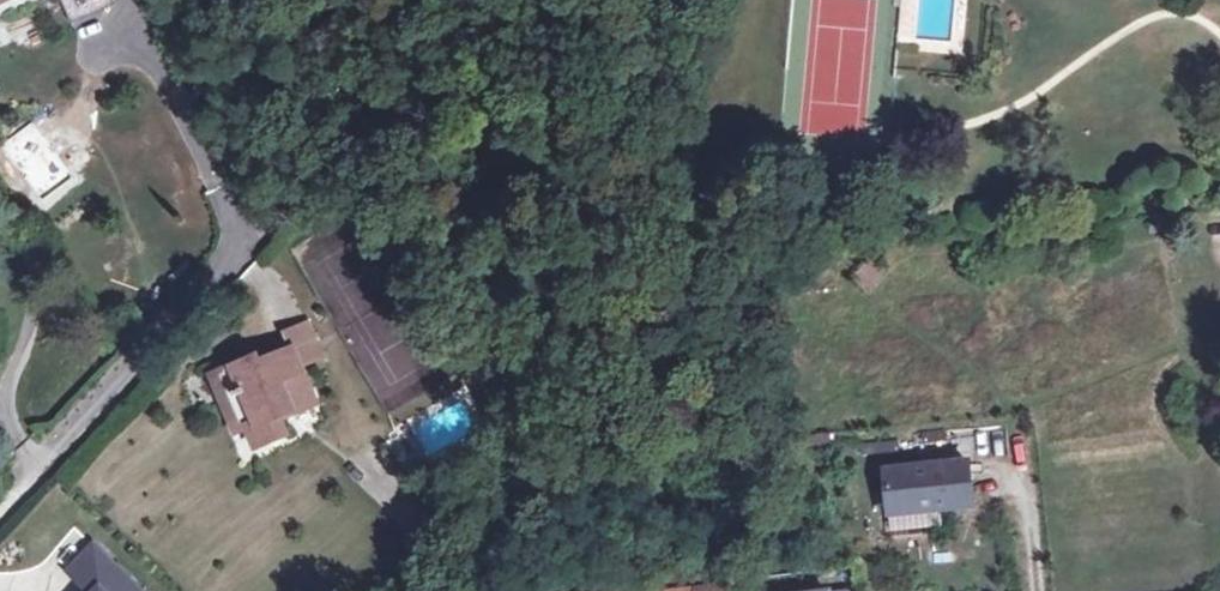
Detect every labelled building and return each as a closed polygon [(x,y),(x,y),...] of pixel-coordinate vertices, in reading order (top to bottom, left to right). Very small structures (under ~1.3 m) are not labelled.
[(48,142),(25,135),(20,153),(43,160),(48,142)] [(882,273),(870,261),(852,277),(864,291),(882,273)] [(304,323),(282,332),(289,349),(290,349),(299,369),(319,359),(304,323)] [(253,358),(212,377),(230,420),(240,432),(248,428),(256,448),(285,435),(278,418),(290,413),(291,415),(314,405),(299,369),(290,349),(289,349),(267,359),(268,363),(257,367),(253,358)] [(887,514),(970,505),(965,461),(882,469),(887,514)] [(93,546),(67,572),(84,590),(137,590),(93,546)]
